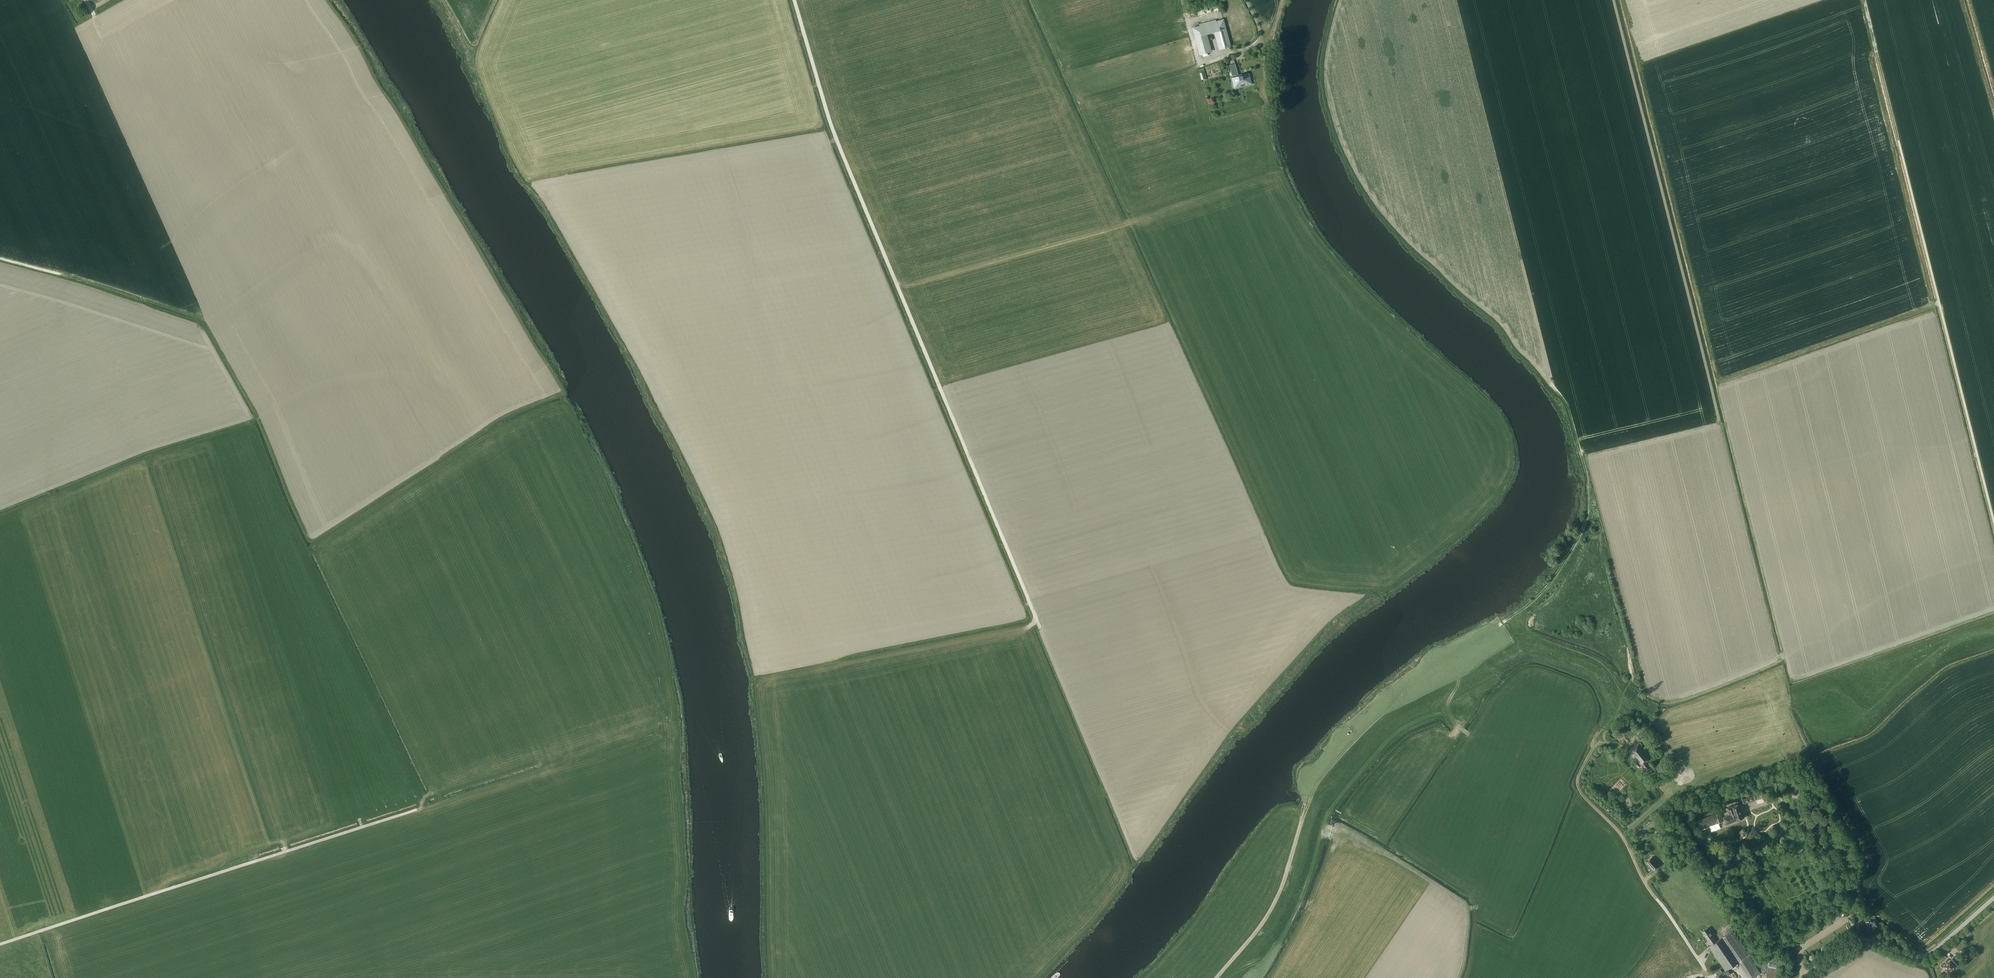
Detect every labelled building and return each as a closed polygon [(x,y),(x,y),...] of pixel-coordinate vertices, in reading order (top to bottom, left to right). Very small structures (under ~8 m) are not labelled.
[(1219,49),(1230,46),(1223,20),(1193,28),(1200,54),(1208,52),(1204,34),(1215,31),(1219,49)] [(1232,71),(1233,75),(1236,74),(1236,76),(1231,78),(1234,88),(1252,83),(1249,73),(1238,76),(1237,70),(1232,71)] [(1646,735),(1642,729),(1637,732),(1642,738),(1646,735)] [(1642,744),(1640,742),(1629,751),(1637,762),(1635,763),(1638,767),(1641,764),(1646,771),(1651,767),(1647,763),(1652,759),(1641,745),(1642,744)] [(1744,804),(1756,800),(1755,796),(1754,795),(1742,799),(1744,804)] [(1727,807),(1728,811),(1721,813),(1720,811),(1697,820),(1701,829),(1709,826),(1709,825),(1715,823),(1724,820),(1726,825),(1743,818),(1737,803),(1727,807)] [(1676,860),(1672,855),(1667,859),(1671,863),(1676,860)] [(1659,865),(1652,857),(1646,863),(1654,871),(1659,865)] [(1878,926),(1874,919),(1871,920),(1871,919),(1866,922),(1870,930),(1875,928),(1875,927),(1878,926)] [(1717,941),(1708,927),(1702,931),(1711,945),(1709,946),(1725,971),(1749,955),(1733,930),(1717,941)] [(1970,954),(1966,949),(1961,953),(1964,955),(1962,957),(1964,959),(1970,954)] [(1769,965),(1777,967),(1779,959),(1771,957),(1769,965)] [(1959,963),(1954,957),(1943,966),(1949,972),(1956,966),(1959,963)]
